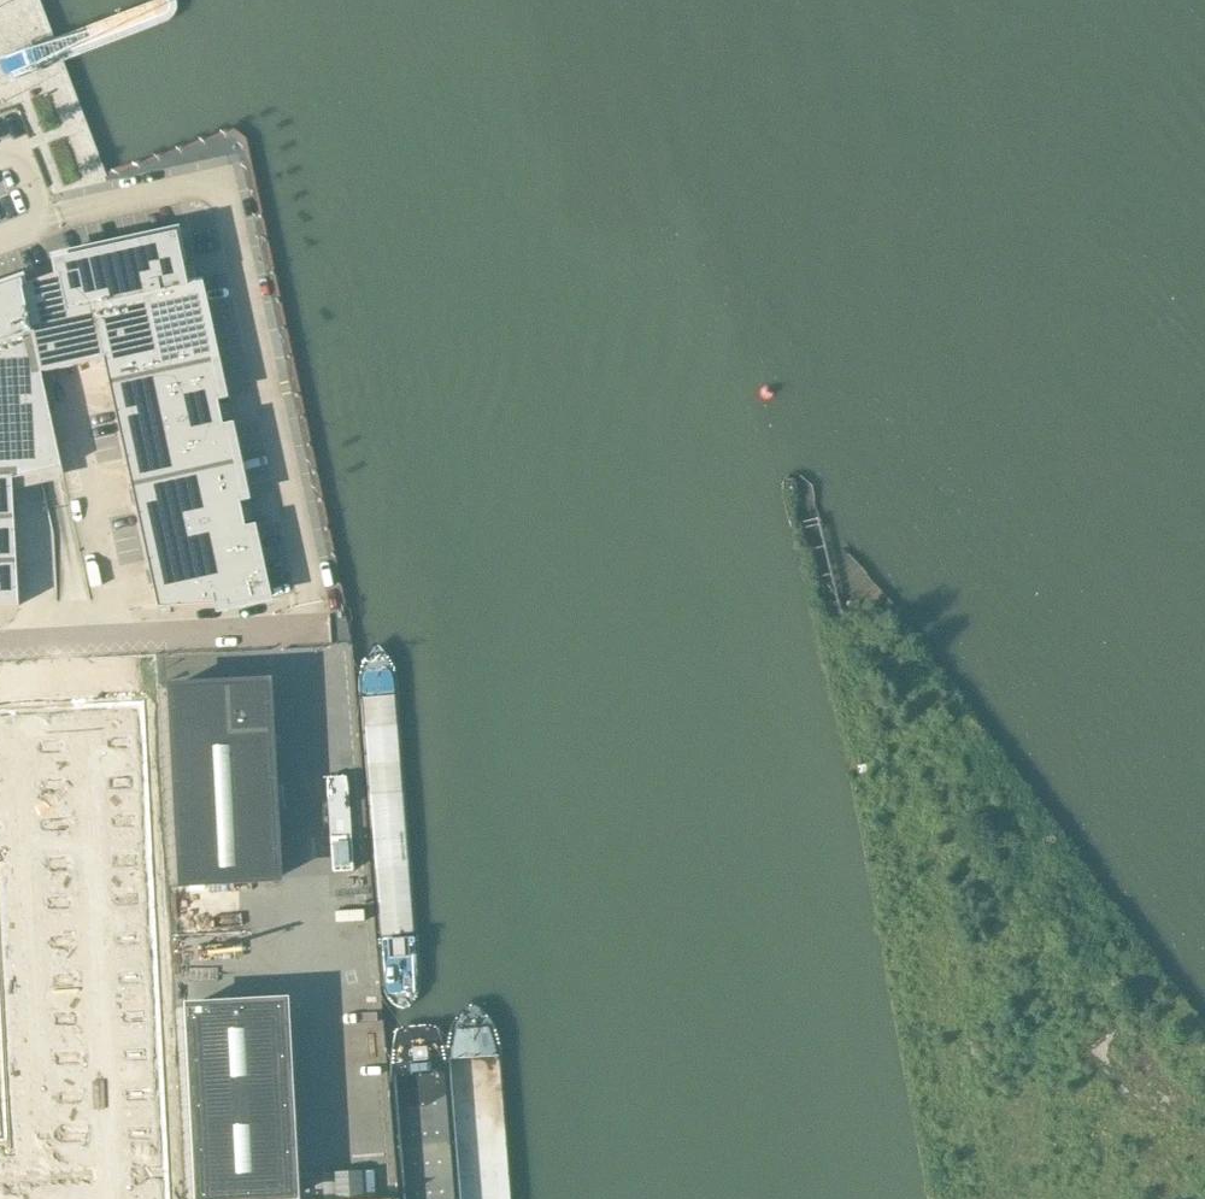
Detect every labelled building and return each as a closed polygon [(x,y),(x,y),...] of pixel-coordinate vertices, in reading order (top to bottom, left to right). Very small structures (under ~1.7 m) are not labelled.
[(22,279),(21,280),(41,372),(104,359),(154,348),(142,294),(182,285),(178,264),(184,263),(177,232),(54,259),(55,266),(57,273),(38,280),(24,285),(22,279)] [(0,287),(0,480),(12,479),(62,468),(41,372),(21,280),(0,287)] [(154,348),(104,359),(109,384),(210,362),(215,361),(198,282),(192,283),(182,285),(142,294),(154,348)] [(210,362),(109,384),(120,433),(220,412),(218,398),(223,397),(215,361),(210,362)] [(220,412),(120,433),(131,483),(231,461),(236,460),(229,427),(224,428),(223,425),(220,412)] [(231,461),(131,483),(142,533),(242,511),(240,501),(245,500),(236,460),(231,461)] [(0,480),(0,522),(15,521),(12,479),(0,480)] [(242,511),(142,533),(153,582),(253,560),(258,559),(252,528),(246,529),(242,511)] [(0,522),(0,564),(17,563),(15,521),(0,522)] [(253,560),(153,582),(158,607),(217,604),(227,602),(228,607),(261,599),(266,598),(258,559),(253,560)] [(0,564),(0,606),(19,605),(17,563),(0,564)] [(181,882),(278,877),(268,682),(170,688),(181,882)] [(168,1171),(144,701),(0,708),(0,1179),(168,1171)] [(198,1198),(236,1198),(295,1196),(284,1002),(187,1007),(198,1198)] [(168,1171),(0,1179),(0,1198),(170,1198),(168,1171)]
